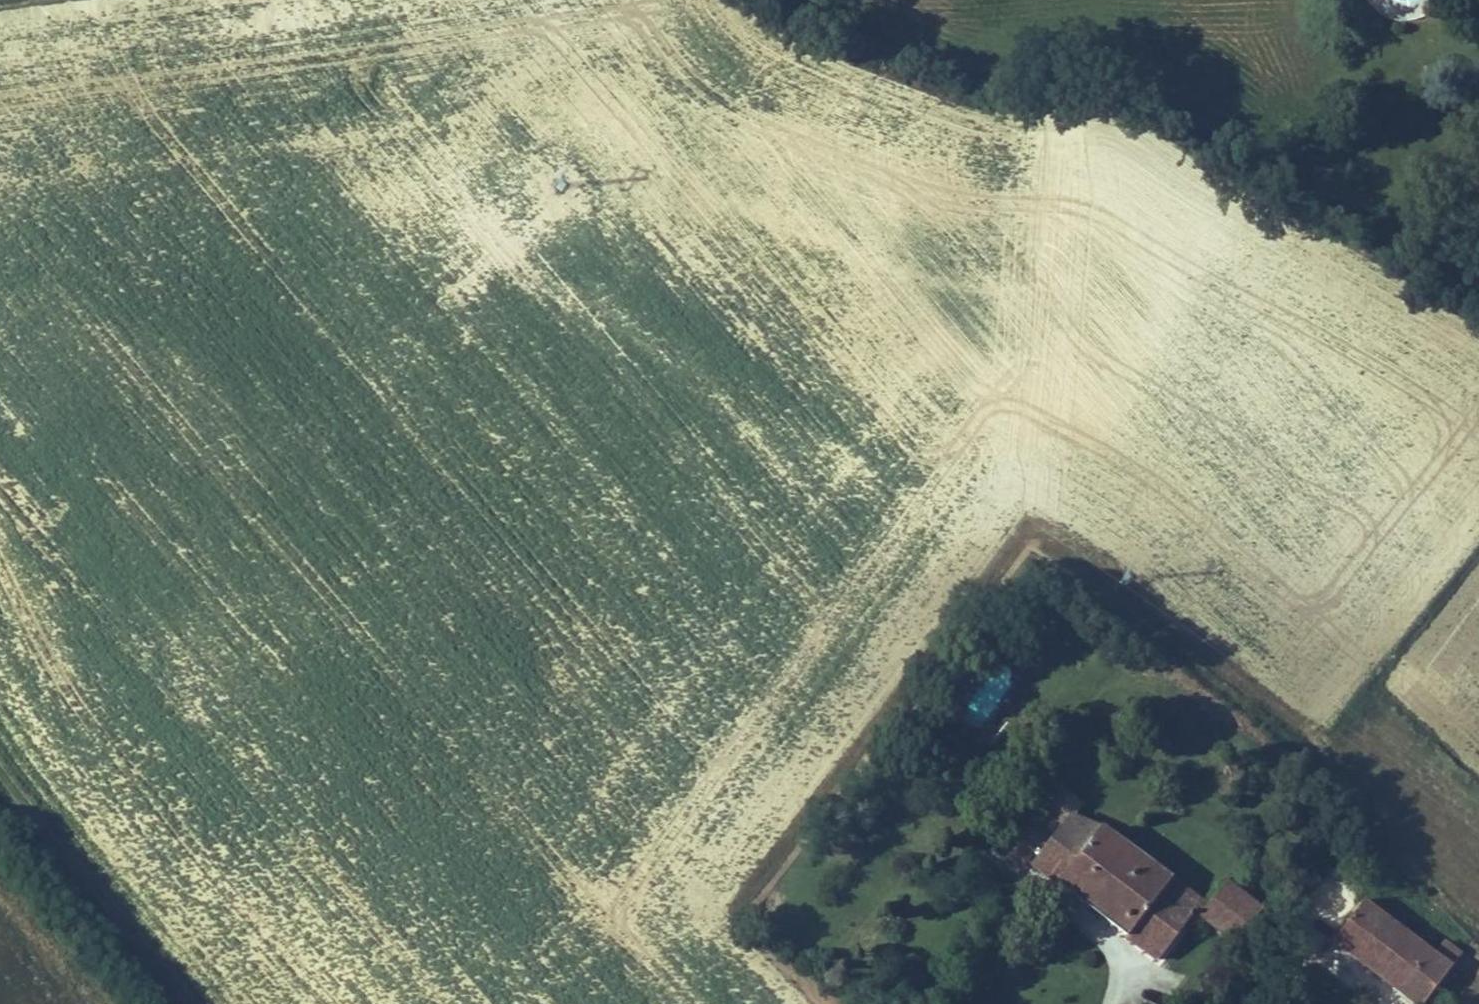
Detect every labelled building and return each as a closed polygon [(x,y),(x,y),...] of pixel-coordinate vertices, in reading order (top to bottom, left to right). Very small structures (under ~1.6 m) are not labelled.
[(1044,668),(1008,640),(957,706),(993,734),(1044,668)] [(1056,835),(1032,867),(1162,964),(1198,915),(1237,945),(1266,906),(1231,880),(1211,906),(1106,827),(1077,815),(1087,802),(1063,784),(1036,820),(1056,835)] [(1434,951),(1369,903),(1339,944),(1403,992),(1434,951)] [(1403,992),(1420,1003),(1427,1003),(1464,953),(1448,941),(1438,954),(1434,951),(1403,992)]
